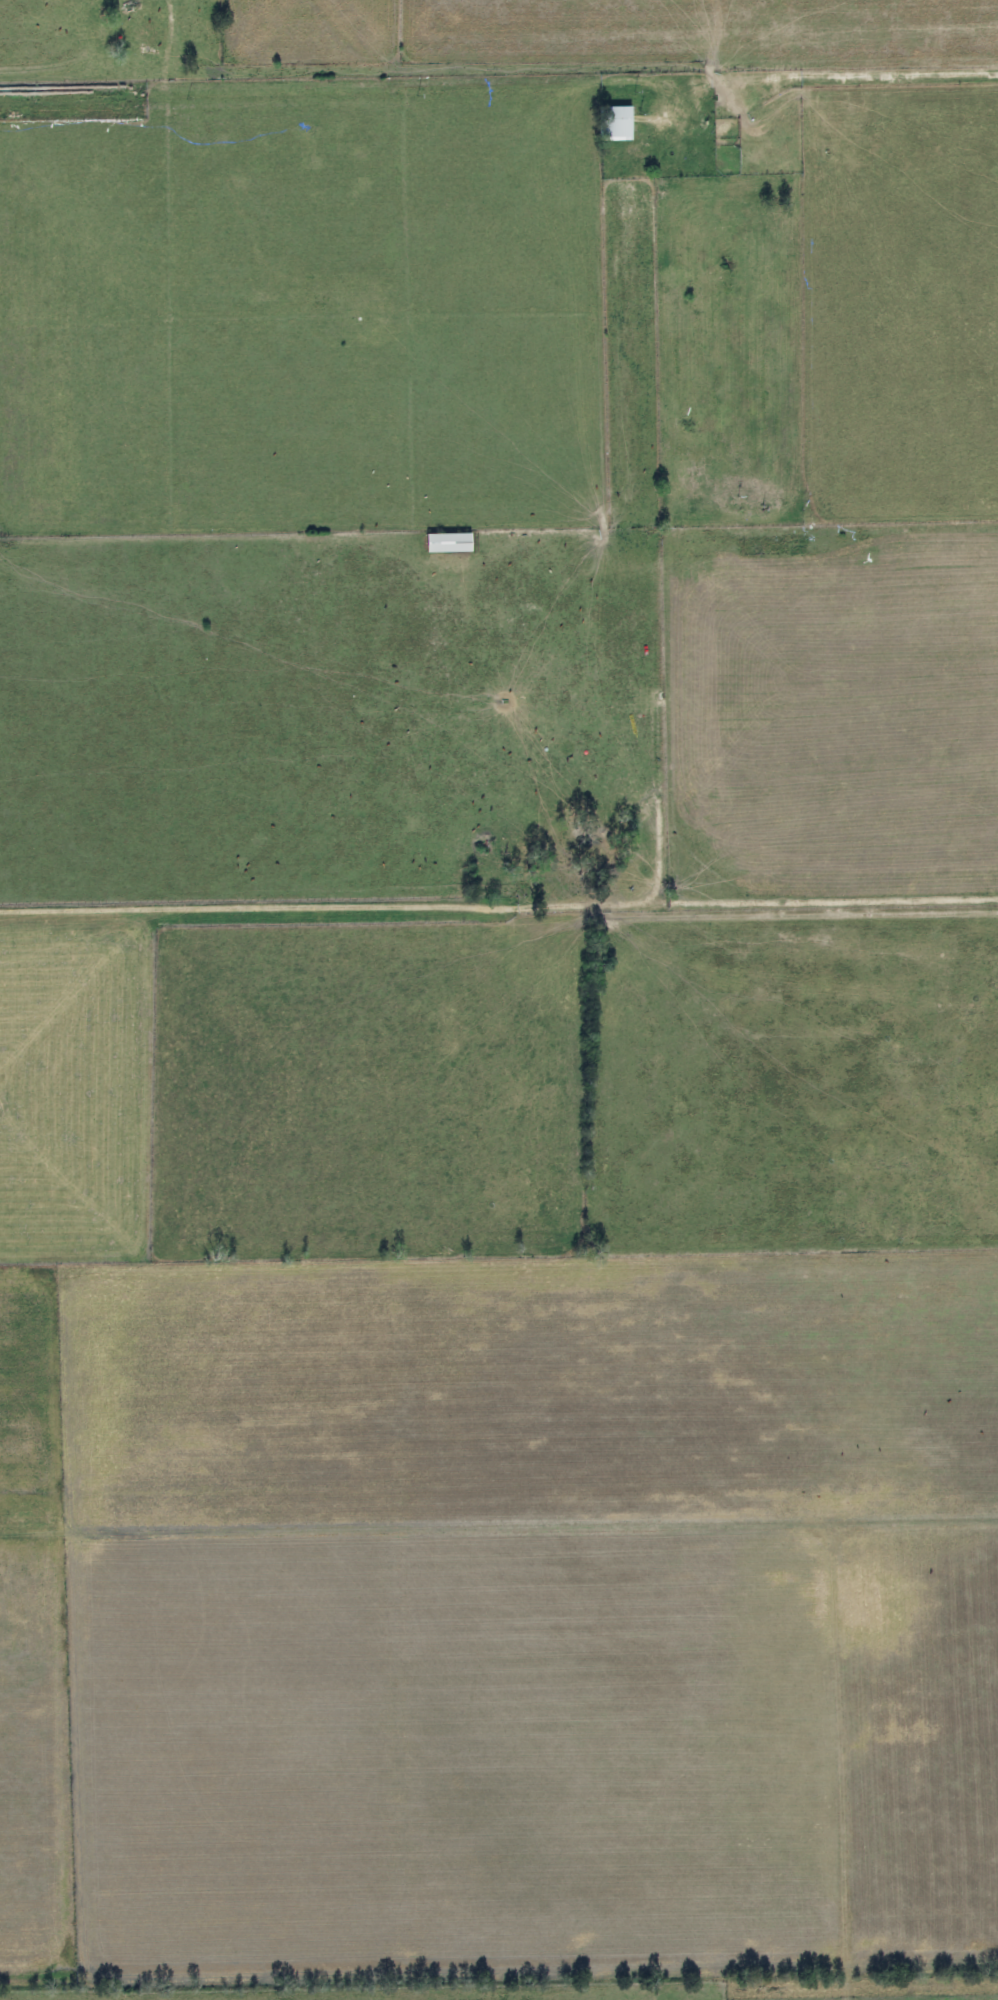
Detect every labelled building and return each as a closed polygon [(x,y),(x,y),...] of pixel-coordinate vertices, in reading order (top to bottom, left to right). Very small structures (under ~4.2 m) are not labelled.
[(623,107),(589,107),(590,141),(623,140),(623,107)] [(463,553),(463,534),(416,534),(416,553),(463,553)]
